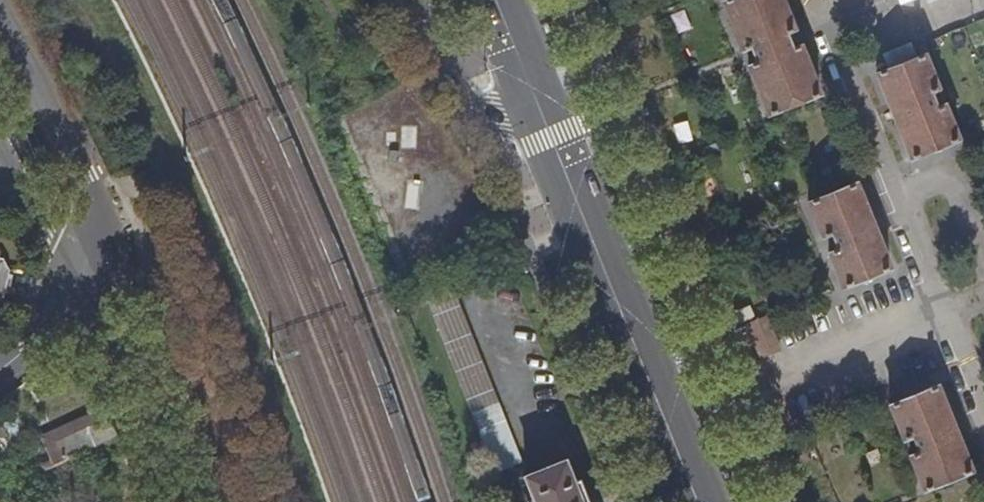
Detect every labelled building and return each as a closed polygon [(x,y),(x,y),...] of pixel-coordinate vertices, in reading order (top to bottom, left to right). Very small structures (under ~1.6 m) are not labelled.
[(768,117),(820,95),(800,48),(793,51),(786,34),(794,31),(781,0),(735,0),(722,5),(743,53),(752,49),(759,66),(748,70),(768,117)] [(925,58),(878,76),(912,161),(958,142),(945,108),(938,110),(931,94),(938,91),(925,58)] [(844,288),(890,269),(856,187),(809,206),(823,239),(831,235),(838,252),(830,256),(844,288)] [(0,253),(0,300),(3,298),(9,270),(0,253)] [(523,467),(449,282),(423,291),(498,477),(523,467)] [(779,349),(767,317),(748,324),(761,356),(779,349)] [(972,471),(938,388),(892,407),(905,441),(914,438),(921,454),(912,457),(926,491),(972,471)] [(63,462),(119,436),(110,416),(54,443),(63,462)] [(56,465),(63,462),(54,443),(47,446),(56,465)] [(581,483),(575,486),(571,476),(566,466),(528,481),(537,501),(589,501),(581,483)]
